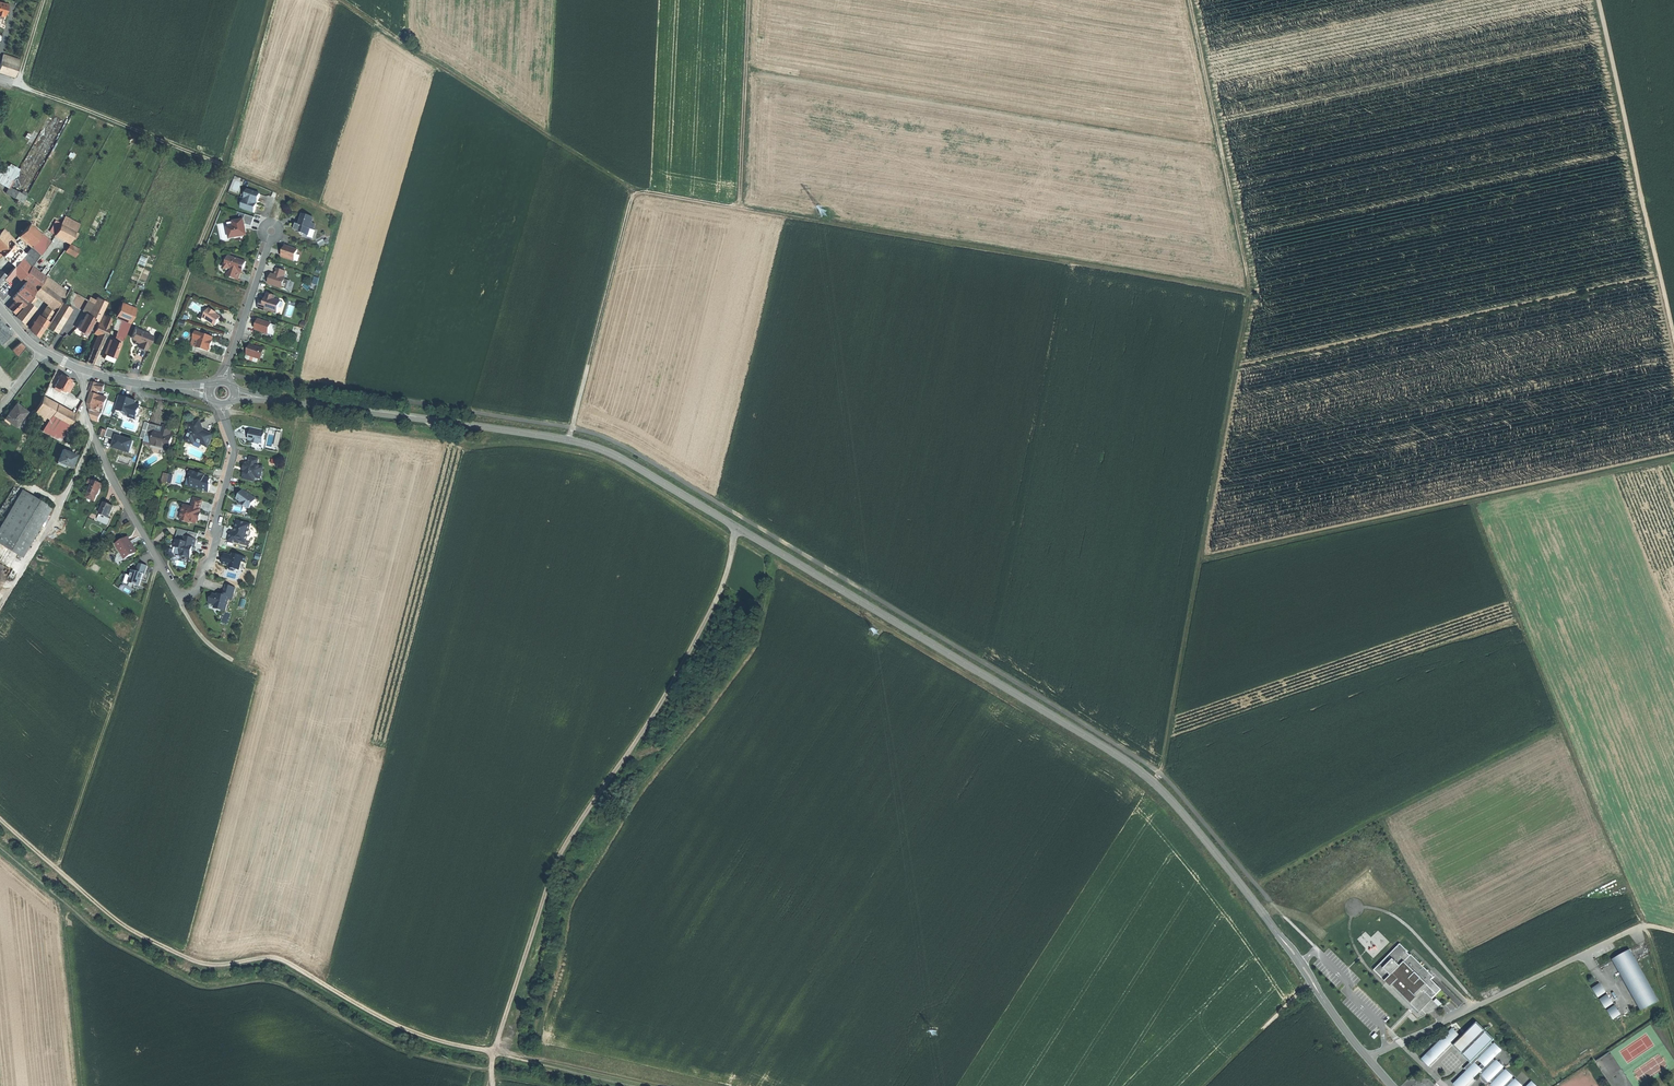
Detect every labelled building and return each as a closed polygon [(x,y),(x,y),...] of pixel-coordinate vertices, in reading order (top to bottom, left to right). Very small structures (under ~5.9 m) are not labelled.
[(0,3),(0,15),(4,16),(4,15),(5,13),(4,13),(6,12),(8,5),(0,3)] [(3,55),(0,65),(0,71),(15,76),(20,60),(3,55)] [(11,187),(20,168),(10,163),(7,169),(0,165),(0,183),(9,187),(5,193),(24,202),(29,192),(23,190),(22,192),(11,187)] [(261,195),(249,191),(248,193),(246,200),(256,204),(257,201),(258,201),(261,195)] [(248,193),(244,192),(239,205),(243,207),(246,200),(248,193)] [(256,204),(246,200),(243,207),(242,209),(255,213),(257,207),(255,206),(256,205),(256,204)] [(235,227),(228,229),(231,240),(240,238),(240,236),(245,235),(247,233),(246,229),(245,224),(252,227),(255,218),(252,217),(246,215),(245,220),(234,222),(235,227)] [(65,216),(61,224),(76,232),(80,225),(65,216)] [(301,226),(297,224),(295,230),(308,235),(310,229),(313,230),(315,224),(312,223),(313,219),(304,216),(302,221),(301,226)] [(61,224),(56,221),(50,231),(70,242),(73,238),(76,232),(61,224)] [(30,223),(19,236),(31,247),(32,246),(42,234),(30,223)] [(15,240),(4,229),(0,233),(12,245),(15,240)] [(0,234),(0,249),(2,251),(5,253),(12,245),(0,233),(0,234)] [(42,234),(32,246),(32,247),(40,254),(40,255),(45,249),(51,241),(42,234)] [(51,241),(45,249),(51,254),(58,259),(65,251),(51,241)] [(80,250),(71,244),(66,251),(75,257),(80,250)] [(23,256),(12,245),(5,253),(11,260),(16,265),(21,258),(23,256)] [(298,250),(286,246),(284,251),(282,257),(295,261),(298,250)] [(40,254),(32,247),(24,256),(32,264),(40,254)] [(58,259),(51,254),(46,260),(42,264),(45,267),(50,270),(58,259)] [(247,262),(230,257),(228,263),(225,262),(224,265),(225,270),(231,269),(232,270),(232,272),(230,273),(229,277),(239,280),(241,272),(242,273),(244,267),(245,268),(247,262)] [(30,268),(21,258),(16,265),(13,268),(16,271),(19,275),(22,279),(23,278),(30,268)] [(11,260),(6,263),(12,269),(13,268),(16,265),(11,260)] [(5,262),(0,268),(0,271),(6,277),(12,269),(6,263),(5,262)] [(30,268),(23,278),(26,281),(35,270),(31,267),(30,268)] [(45,267),(41,273),(45,277),(50,270),(45,267)] [(6,277),(4,278),(7,281),(16,271),(13,268),(12,269),(6,277)] [(273,277),(271,278),(269,284),(283,289),(283,288),(285,280),(286,279),(284,279),(286,272),(277,269),(275,276),(274,275),(273,277)] [(35,270),(26,281),(37,289),(42,282),(45,277),(35,270)] [(26,281),(18,292),(28,300),(32,295),(34,292),(36,289),(26,281)] [(36,289),(34,292),(48,303),(56,309),(63,297),(42,282),(37,289),(36,289)] [(21,295),(18,292),(13,298),(16,300),(21,295)] [(275,297),(268,294),(266,298),(267,300),(267,302),(265,301),(262,300),(259,309),(268,312),(269,311),(277,314),(281,302),(275,299),(275,297)] [(28,302),(16,317),(22,322),(34,307),(31,304),(35,300),(36,299),(32,295),(28,300),(27,301),(28,302)] [(28,300),(21,295),(16,300),(22,306),(23,306),(28,300)] [(96,300),(90,297),(83,311),(87,313),(91,316),(93,311),(91,310),(96,300)] [(107,303),(97,297),(96,300),(91,310),(93,311),(101,315),(107,303)] [(22,306),(16,300),(9,308),(15,313),(19,309),(22,306)] [(48,322),(46,326),(54,331),(69,307),(61,302),(48,322)] [(136,309),(121,302),(118,310),(116,315),(119,316),(123,318),(131,321),(133,316),(136,309)] [(48,303),(40,316),(48,321),(56,309),(48,303)] [(210,310),(209,310),(204,318),(216,326),(219,322),(222,318),(217,314),(215,313),(215,312),(210,309),(210,310)] [(93,311),(91,316),(95,318),(94,320),(98,322),(101,315),(93,311)] [(91,316),(87,313),(83,321),(78,329),(87,333),(90,329),(93,330),(96,325),(92,324),(94,320),(95,318),(91,316)] [(40,316),(39,315),(36,321),(33,325),(30,330),(34,333),(38,337),(48,321),(40,316)] [(113,319),(105,315),(101,323),(110,327),(113,319)] [(123,318),(119,316),(114,327),(119,329),(123,318)] [(131,321),(123,318),(119,329),(126,332),(131,321)] [(272,324),(259,320),(257,325),(256,330),(269,334),(272,324)] [(98,322),(94,332),(99,334),(106,337),(110,327),(101,323),(98,322)] [(2,344),(12,335),(4,327),(0,323),(0,343),(2,344)] [(119,329),(116,334),(121,337),(120,340),(123,341),(126,332),(119,329)] [(152,335),(136,329),(132,338),(137,340),(137,339),(138,339),(140,341),(139,343),(138,346),(146,350),(148,345),(152,335)] [(196,332),(194,338),(200,340),(197,348),(209,352),(210,349),(212,342),(214,338),(196,332)] [(106,337),(99,334),(95,342),(102,345),(106,337)] [(121,343),(112,340),(106,353),(115,357),(121,343)] [(20,342),(12,351),(17,357),(26,348),(20,342)] [(102,345),(95,342),(93,348),(99,350),(100,351),(102,345)] [(263,349),(251,345),(249,351),(247,355),(259,359),(260,359),(263,349)] [(99,350),(93,348),(90,355),(87,361),(91,362),(94,364),(99,350)] [(65,378),(61,375),(54,387),(64,392),(65,391),(70,383),(71,381),(65,378)] [(99,384),(93,382),(90,392),(92,393),(98,395),(100,391),(104,392),(106,385),(99,384)] [(73,384),(70,383),(65,391),(68,393),(73,384)] [(98,395),(92,393),(90,400),(99,404),(98,407),(98,413),(102,414),(108,399),(98,395)] [(121,395),(114,414),(125,418),(125,416),(137,421),(142,407),(136,406),(137,402),(132,400),(131,400),(131,399),(128,397),(121,395)] [(56,407),(42,399),(35,411),(49,419),(51,416),(56,407)] [(99,404),(90,400),(90,410),(93,420),(99,422),(102,414),(98,413),(98,407),(99,404)] [(10,410),(5,417),(15,424),(26,410),(16,402),(10,410)] [(49,419),(41,432),(59,443),(74,417),(56,407),(51,416),(49,419)] [(199,421),(189,425),(191,431),(186,441),(194,444),(195,441),(208,447),(213,436),(206,432),(205,433),(204,432),(203,431),(202,429),(202,428),(199,421)] [(157,427),(150,424),(145,440),(144,442),(152,445),(153,442),(169,447),(172,436),(162,433),(161,436),(154,434),(156,431),(157,427)] [(163,425),(161,433),(162,433),(172,436),(173,433),(170,432),(171,428),(163,425)] [(107,431),(102,429),(99,435),(105,437),(107,431)] [(134,442),(120,438),(122,433),(109,429),(106,437),(116,441),(113,448),(130,453),(134,442)] [(265,433),(251,431),(250,436),(249,440),(253,441),(252,443),(259,445),(259,443),(263,443),(265,433)] [(68,452),(63,450),(57,464),(64,467),(65,464),(71,467),(73,463),(75,457),(67,454),(68,452)] [(259,460),(251,458),(249,464),(247,464),(247,465),(245,464),(244,469),(246,469),(245,471),(245,472),(244,472),(244,473),(244,474),(243,475),(243,476),(243,477),(244,477),(243,479),(255,482),(256,478),(257,475),(259,473),(262,474),(263,468),(257,466),(259,460)] [(203,475),(191,472),(189,479),(192,479),(191,484),(195,485),(194,488),(201,490),(200,490),(209,492),(211,485),(210,483),(211,479),(205,478),(204,478),(203,475)] [(94,481),(93,482),(92,486),(89,493),(93,495),(93,496),(97,498),(99,495),(103,485),(98,483),(94,481)] [(24,490),(0,530),(0,544),(21,557),(51,507),(24,490)] [(247,493),(243,491),(237,499),(243,503),(245,504),(244,505),(249,509),(249,508),(252,504),(253,505),(256,500),(255,500),(256,499),(247,493)] [(93,495),(89,493),(86,498),(94,502),(97,498),(93,496),(93,495)] [(202,501),(194,499),(192,508),(185,506),(181,518),(182,519),(182,520),(191,522),(197,523),(198,520),(199,521),(200,517),(201,514),(200,513),(200,510),(202,501)] [(105,503),(100,515),(109,519),(114,506),(109,504),(105,503)] [(109,519),(100,515),(98,521),(110,526),(111,519),(109,519)] [(251,524),(238,521),(236,530),(235,533),(235,534),(239,535),(238,539),(240,539),(240,542),(246,543),(251,524)] [(189,533),(178,530),(176,541),(179,542),(181,536),(188,538),(189,533)] [(235,533),(231,532),(229,541),(240,544),(240,542),(240,539),(238,539),(239,535),(235,534),(235,533)] [(195,549),(197,540),(188,538),(181,536),(179,542),(176,541),(175,541),(173,548),(182,550),(181,554),(186,555),(185,558),(190,559),(192,552),(191,552),(192,550),(192,548),(195,549)] [(128,538),(116,545),(124,560),(136,553),(132,545),(128,538)] [(232,558),(224,556),(223,560),(222,563),(230,566),(229,568),(230,570),(235,571),(236,570),(240,570),(242,562),(245,562),(246,557),(233,554),(232,558)] [(145,565),(139,563),(137,572),(143,574),(144,574),(146,574),(145,574),(147,566),(145,565)] [(143,574),(137,572),(131,570),(130,575),(131,575),(129,583),(140,586),(142,579),(143,574)] [(218,596),(213,595),(212,598),(211,599),(209,603),(216,605),(219,610),(220,611),(221,610),(225,612),(228,599),(232,600),(235,588),(227,585),(225,594),(223,595),(219,597),(218,596)] [(1400,944),(1374,970),(1385,981),(1386,982),(1387,981),(1413,1006),(1418,1001),(1420,1004),(1428,996),(1432,999),(1441,990),(1429,978),(1432,975),(1411,955),(1408,957),(1405,954),(1407,951),(1400,944)] [(1629,950),(1615,958),(1644,1009),(1658,1001),(1629,950)] [(1432,999),(1428,996),(1420,1004),(1418,1001),(1413,1006),(1387,981),(1386,982),(1385,981),(1384,981),(1412,1009),(1418,1014),(1432,999)] [(1599,985),(1592,989),(1598,997),(1605,993),(1599,985)] [(1606,995),(1600,999),(1605,1008),(1612,1004),(1606,995)] [(1614,1006),(1607,1011),(1613,1019),(1620,1015),(1614,1006)] [(1477,1022),(1475,1024),(1491,1042),(1494,1039),(1477,1022)] [(1456,1043),(1463,1051),(1464,1051),(1465,1053),(1472,1061),(1473,1060),(1475,1062),(1478,1058),(1496,1074),(1490,1081),(1492,1082),(1491,1084),(1493,1085),(1522,1085),(1515,1079),(1514,1080),(1512,1077),(1505,1069),(1504,1070),(1502,1069),(1503,1067),(1496,1060),(1495,1061),(1493,1059),(1501,1051),(1494,1044),(1492,1045),(1491,1043),(1491,1042),(1475,1024),(1461,1038),(1456,1043)] [(1452,1028),(1421,1059),(1429,1066),(1452,1043),(1459,1036),(1460,1035),(1452,1028)] [(1459,1036),(1452,1043),(1454,1045),(1456,1043),(1461,1038),(1459,1036)] [(1456,1043),(1454,1045),(1454,1046),(1461,1053),(1463,1051),(1456,1043)] [(1472,1061),(1465,1053),(1463,1055),(1470,1063),(1472,1061)] [(1475,1062),(1466,1071),(1473,1079),(1481,1071),(1483,1073),(1482,1074),(1489,1082),(1490,1081),(1496,1074),(1478,1058),(1475,1062)] [(1475,1062),(1473,1060),(1472,1061),(1470,1063),(1464,1069),(1466,1071),(1475,1062)] [(1453,1084),(1455,1085),(1466,1085),(1473,1079),(1466,1071),(1453,1084)]
